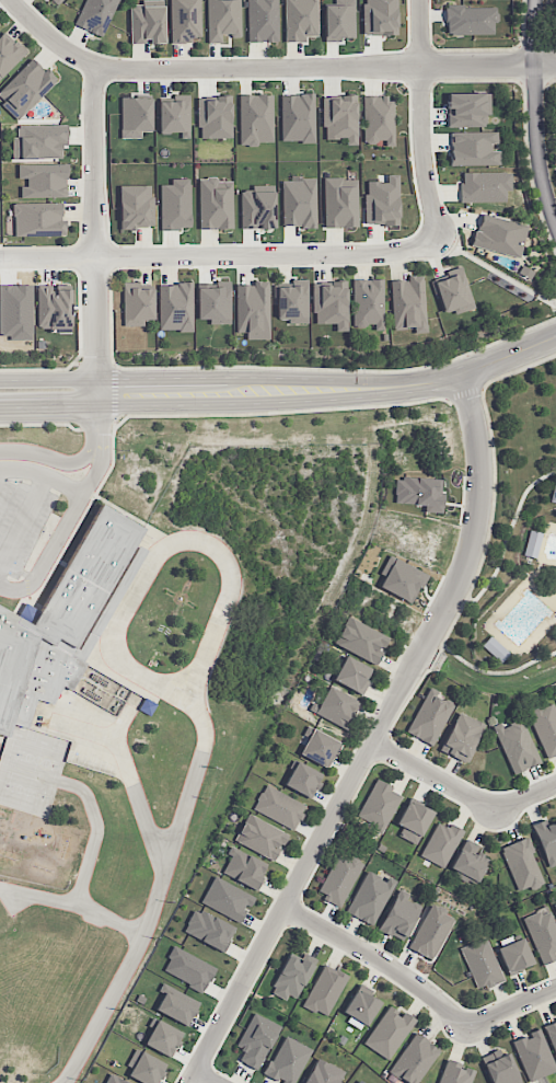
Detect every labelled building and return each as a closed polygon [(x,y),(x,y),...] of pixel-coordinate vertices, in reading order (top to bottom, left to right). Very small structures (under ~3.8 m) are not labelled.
[(102,37),(118,0),(85,0),(74,25),(102,37)] [(163,0),(142,0),(142,5),(129,5),(131,44),(165,42),(163,0)] [(200,0),(170,0),(171,43),(190,42),(190,37),(201,37),(200,0)] [(208,43),(222,43),(222,33),(231,33),(231,37),(241,37),(240,0),(207,0),(208,43)] [(277,0),(247,0),(248,42),(278,41),(277,0)] [(285,42),(305,41),(305,36),(318,36),(317,0),(284,0),(285,42)] [(342,41),(342,38),(355,37),(354,0),(334,0),(334,5),(324,5),(325,41),(342,41)] [(397,34),(396,0),(363,0),(364,34),(397,34)] [(496,5),(446,6),(446,35),(493,34),(493,22),(497,22),(496,5)] [(0,36),(0,79),(25,55),(3,33),(0,36)] [(6,101),(2,105),(18,120),(56,80),(32,57),(0,91),(0,96),(6,101)] [(487,93),(447,93),(448,127),(488,126),(487,93)] [(158,101),(159,133),(180,133),(180,137),(190,137),(189,94),(173,95),(173,101),(158,101)] [(273,144),(272,94),(239,95),(240,144),(273,144)] [(281,142),(314,142),(314,95),(281,94),(281,142)] [(323,96),(324,139),(346,138),(346,145),(357,145),(355,95),(323,96)] [(199,138),(232,138),(230,96),(198,97),(199,138)] [(393,146),(393,96),(363,97),(364,142),(385,142),(385,146),(393,146)] [(152,98),(121,97),(121,138),(141,138),(141,131),(151,131),(152,98)] [(14,159),(61,158),(61,146),(67,146),(67,125),(14,126),(14,159)] [(451,166),(499,165),(499,147),(497,147),(497,131),(451,132),(451,166)] [(21,198),(67,197),(66,164),(18,164),(18,179),(27,179),(27,187),(21,187),(21,198)] [(461,202),(506,202),(506,191),(511,191),(511,172),(461,172),(461,202)] [(398,174),(386,174),(386,181),(365,181),(366,225),(399,224),(398,174)] [(315,177),(290,177),(290,180),(282,181),(283,227),(316,226),(315,177)] [(357,178),(323,178),(324,227),(358,227),(357,178)] [(190,229),(190,179),(171,179),(171,184),(160,184),(161,229),(190,229)] [(232,179),(199,179),(198,228),(232,229),(232,179)] [(120,228),(153,228),(152,185),(119,186),(120,228)] [(274,228),(274,185),(252,185),(252,190),(240,191),(241,228),(274,228)] [(64,235),(63,202),(14,203),(14,236),(64,235)] [(520,258),(528,224),(480,212),(472,246),(520,258)] [(474,308),(462,266),(447,270),(449,277),(434,282),(443,313),(453,310),(455,314),(474,308)] [(415,333),(426,332),(423,275),(407,276),(407,279),(391,280),(393,329),(414,328),(415,333)] [(308,279),(291,279),(291,287),(276,287),(276,319),(288,319),(288,323),(307,324),(308,279)] [(384,330),(383,279),(353,280),(354,326),(374,326),(374,330),(384,330)] [(346,281),(313,282),(314,324),(335,323),(335,331),(347,331),(346,281)] [(123,326),(144,326),(144,320),(154,320),(153,288),(139,289),(138,282),(123,282),(123,326)] [(193,330),(192,283),(158,284),(159,331),(193,330)] [(230,283),(197,283),(198,319),(209,319),(209,324),(230,324),(230,283)] [(246,340),(270,339),(269,283),(236,283),(236,332),(246,332),(246,340)] [(70,284),(36,285),(38,327),(72,326),(70,284)] [(440,479),(395,477),(394,503),(424,504),(423,512),(443,513),(444,491),(439,490),(440,479)] [(7,738),(11,723),(27,728),(36,699),(53,703),(62,685),(70,690),(85,664),(70,655),(143,529),(121,516),(100,504),(31,624),(16,617),(0,606),(0,736),(7,738)] [(530,529),(523,555),(536,558),(542,532),(530,529)] [(379,587),(412,604),(427,575),(390,555),(380,574),(385,576),(379,587)] [(334,643),(375,665),(389,638),(349,616),(334,643)] [(482,645),(500,663),(509,653),(490,635),(482,645)] [(370,667),(344,656),(333,682),(363,694),(368,682),(365,680),(370,667)] [(315,716),(346,727),(357,698),(325,687),(315,716)] [(405,732),(432,746),(454,704),(436,695),(438,692),(429,687),(405,732)] [(144,698),(138,710),(149,716),(155,704),(144,698)] [(552,701),(527,712),(546,757),(555,753),(555,711),(552,701)] [(439,750),(465,763),(484,725),(458,712),(439,750)] [(523,718),(502,726),(501,723),(493,725),(511,774),(539,764),(523,718)] [(329,769),(341,742),(311,728),(299,755),(329,769)] [(322,774),(296,761),(284,785),(310,798),(322,774)] [(383,834),(402,793),(374,780),(355,821),(383,834)] [(253,809),(293,830),(306,805),(265,784),(253,809)] [(405,828),(400,837),(416,844),(432,812),(408,800),(396,824),(405,828)] [(274,860),(287,833),(247,814),(234,841),(274,860)] [(547,825),(545,820),(532,824),(548,868),(555,865),(555,821),(547,825)] [(449,824),(447,828),(436,822),(420,856),(444,868),(462,830),(449,824)] [(544,882),(526,837),(500,848),(519,893),(544,882)] [(477,884),(488,858),(478,853),(481,846),(463,839),(449,872),(477,884)] [(222,874),(256,888),(267,863),(229,847),(227,854),(230,855),(222,874)] [(341,907),(362,864),(338,852),(317,895),(341,907)] [(372,926),(394,884),(368,870),(346,912),(372,926)] [(253,896),(214,876),(201,901),(240,921),(253,896)] [(406,899),(408,893),(398,888),(378,930),(403,942),(420,906),(406,899)] [(451,918),(443,914),(445,909),(429,903),(410,949),(435,959),(451,918)] [(543,965),(555,959),(555,956),(554,951),(555,950),(555,927),(547,906),(522,917),(543,965)] [(234,927),(194,908),(183,932),(223,951),(234,927)] [(478,991),(503,980),(486,937),(460,948),(478,991)] [(508,975),(533,964),(522,937),(497,948),(508,975)] [(215,967),(174,946),(161,971),(203,992),(215,967)] [(296,998),(312,966),(287,954),(270,993),(285,1000),(288,994),(296,998)] [(327,1017),(347,976),(323,964),(303,1005),(327,1017)] [(158,991),(163,993),(155,1011),(187,1026),(199,1001),(162,983),(158,991)] [(342,1017),(365,1028),(377,1000),(365,995),(368,988),(357,983),(342,1017)] [(415,1020),(404,1012),(401,1015),(388,1006),(363,1043),(388,1060),(415,1020)] [(278,1025),(252,1013),(236,1047),(243,1050),(239,1061),(258,1070),(278,1025)] [(182,1032),(152,1018),(148,1026),(151,1028),(143,1045),(170,1057),(182,1032)] [(543,1025),(555,1055),(555,1020),(543,1025)] [(529,1082),(555,1071),(555,1069),(540,1028),(528,1032),(529,1034),(512,1041),(529,1082)] [(439,1048),(413,1033),(390,1073),(407,1082),(406,1082),(419,1082),(439,1048)] [(282,1035),(265,1075),(283,1082),(295,1082),(310,1048),(282,1035)] [(508,1049),(482,1058),(491,1082),(520,1082),(508,1049)] [(127,1078),(143,1082),(158,1082),(165,1061),(133,1050),(127,1066),(131,1067),(127,1078)] [(342,1068),(313,1058),(304,1082),(337,1082),(342,1068)] [(446,1060),(438,1082),(469,1082),(474,1069),(446,1060)] [(109,1073),(104,1082),(129,1082),(109,1073)]
